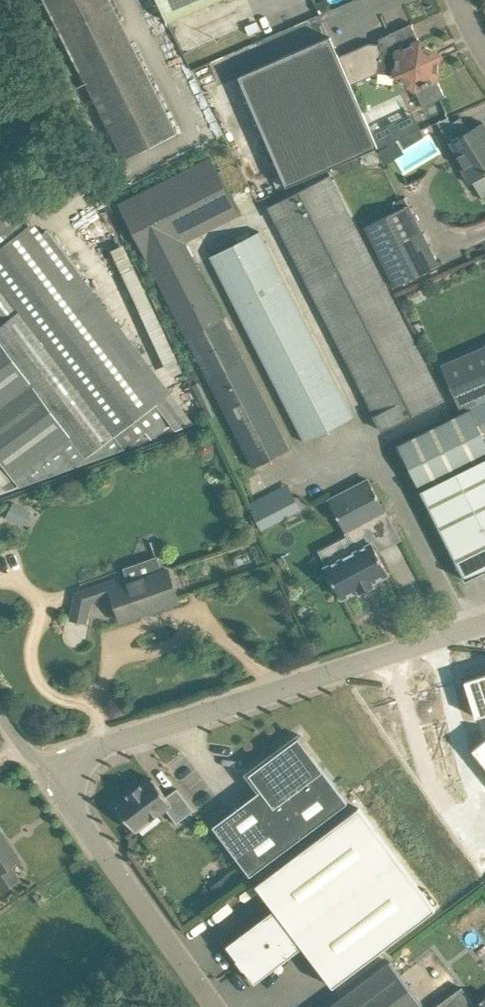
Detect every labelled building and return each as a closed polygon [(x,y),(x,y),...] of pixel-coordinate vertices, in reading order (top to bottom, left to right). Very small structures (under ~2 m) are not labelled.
[(110,0),(46,0),(125,159),(177,133),(110,0)] [(167,21),(216,0),(158,0),(167,21)] [(315,3),(319,13),(331,8),(328,0),(322,0),(315,3)] [(339,56),(351,84),(376,73),(377,73),(378,73),(395,74),(417,89),(423,105),(422,105),(423,106),(446,95),(446,94),(445,95),(437,79),(440,54),(420,40),(412,24),(413,23),(412,22),(389,33),(391,38),(385,41),(384,44),(369,43),(339,56)] [(351,84),(339,56),(331,36),(239,76),(287,186),(379,147),(351,84)] [(26,192),(47,217),(106,170),(102,164),(107,161),(63,73),(50,79),(82,147),(26,192)] [(449,116),(437,120),(444,138),(455,134),(449,116)] [(483,121),(450,142),(465,167),(462,169),(470,183),(484,174),(484,124),(483,121)] [(403,150),(396,140),(376,151),(383,162),(403,150)] [(186,336),(253,467),(290,448),(223,317),(186,241),(240,214),(210,156),(119,202),(186,336)] [(268,205),(383,430),(444,399),(329,174),(268,205)] [(20,486),(127,448),(146,433),(151,440),(172,424),(177,429),(194,422),(171,395),(46,230),(43,232),(34,221),(25,228),(10,209),(0,196),(0,459),(20,486)] [(439,265),(409,204),(365,226),(395,287),(439,265)] [(211,255),(305,441),(354,416),(260,230),(211,255)] [(461,409),(484,398),(484,346),(441,365),(461,409)] [(466,579),(484,570),(484,439),(470,408),(398,444),(466,579)] [(386,513),(368,479),(329,499),(347,533),(386,513)] [(267,492),(247,503),(260,529),(280,519),(267,492)] [(327,566),(331,573),(328,575),(335,589),(338,587),(343,596),(359,588),(360,590),(375,583),(373,580),(387,573),(372,543),(327,566)] [(122,620),(179,601),(167,568),(129,581),(127,574),(77,592),(71,618),(86,621),(90,601),(113,593),(122,620)] [(477,716),(484,714),(484,674),(465,680),(477,716)] [(213,825),(250,875),(348,802),(300,737),(302,735),(301,734),(247,775),(247,776),(250,774),(261,790),(213,825)] [(472,747),(484,764),(484,738),(472,747)] [(177,822),(194,809),(177,787),(166,796),(153,777),(116,805),(121,811),(118,813),(127,824),(130,822),(136,831),(166,808),(177,822)] [(225,946),(254,982),(301,942),(334,982),(437,905),(361,802),(256,883),(275,908),(225,946)] [(19,879),(9,864),(18,857),(0,832),(0,891),(19,879)] [(389,960),(327,1006),(425,1006),(389,960)] [(475,1006),(461,987),(435,1006),(484,1006),(484,998),(475,1006)]
